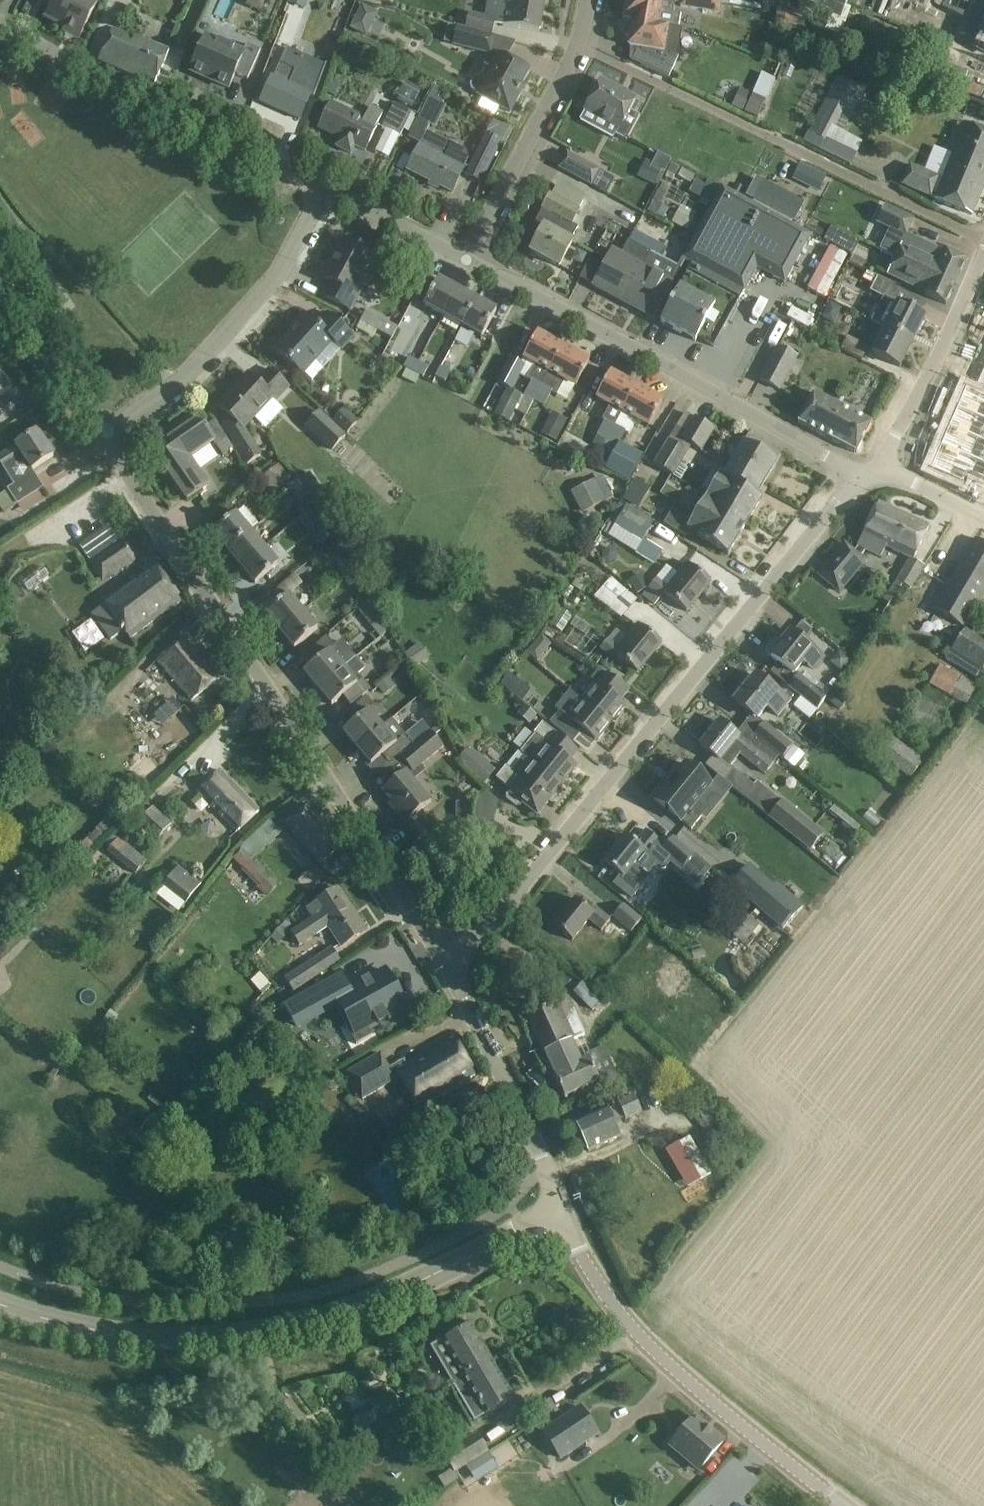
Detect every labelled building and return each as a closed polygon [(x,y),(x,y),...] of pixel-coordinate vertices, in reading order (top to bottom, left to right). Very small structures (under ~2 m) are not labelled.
[(89,0),(54,0),(45,18),(80,36),(90,15),(89,15),(94,3),(89,0)] [(510,0),(507,0),(502,26),(539,32),(544,6),(510,0)] [(622,19),(632,21),(658,25),(678,28),(680,15),(672,14),(674,1),(666,0),(629,0),(624,12),(622,19)] [(680,7),(719,13),(721,0),(681,0),(680,7)] [(817,11),(840,19),(847,0),(821,0),(817,11)] [(967,36),(983,42),(983,0),(979,0),(967,36)] [(362,4),(349,28),(366,37),(378,13),(362,4)] [(775,27),(796,31),(799,15),(778,11),(775,27)] [(458,26),(458,27),(495,36),(492,35),(496,20),(469,13),(465,28),(458,26)] [(815,15),(811,26),(830,33),(834,21),(815,15)] [(678,29),(678,28),(658,25),(632,21),(632,24),(626,36),(630,38),(628,46),(648,50),(640,65),(668,79),(678,57),(677,56),(682,29),(678,29)] [(495,36),(458,27),(453,44),(490,54),(495,36)] [(169,51),(113,28),(106,41),(98,60),(154,84),(162,66),(169,51)] [(205,36),(191,71),(230,88),(236,74),(248,79),(260,49),(247,44),(243,52),(205,36)] [(794,42),(790,55),(802,59),(806,45),(794,42)] [(290,53),(286,51),(280,63),(273,77),(272,76),(260,102),(299,120),(307,102),(311,95),(314,96),(323,71),(289,55),(290,53)] [(350,60),(348,54),(338,57),(340,63),(350,60)] [(529,70),(500,54),(485,81),(478,77),(473,78),(469,85),(470,90),(510,112),(520,95),(516,93),(529,70)] [(808,133),(828,143),(835,129),(857,85),(837,76),(808,133)] [(615,135),(626,142),(640,117),(629,111),(635,100),(600,81),(578,121),(612,140),(615,135)] [(435,87),(429,98),(436,102),(442,90),(435,87)] [(731,107),(757,119),(765,101),(739,89),(731,107)] [(364,120),(331,103),(327,110),(319,128),(340,138),(336,146),(351,154),(355,146),(365,151),(374,133),(378,126),(384,113),(371,107),(364,120)] [(412,113),(394,104),(382,129),(400,138),(412,113)] [(432,120),(421,114),(408,138),(420,144),(407,170),(452,192),(468,159),(467,152),(426,132),(432,120)] [(961,122),(948,153),(953,155),(934,200),(972,215),(983,185),(983,131),(961,122)] [(465,175),(481,183),(502,141),(486,133),(465,175)] [(615,179),(567,153),(559,168),(607,193),(615,179)] [(664,172),(670,159),(659,153),(653,165),(645,161),(637,176),(654,185),(661,171),(664,172)] [(800,163),(799,165),(792,180),(803,185),(806,187),(817,192),(825,176),(800,163)] [(672,165),(665,177),(672,181),(679,169),(672,165)] [(940,177),(909,165),(900,186),(931,199),(940,177)] [(689,191),(698,196),(704,185),(696,180),(689,191)] [(543,228),(530,252),(559,267),(568,249),(572,242),(570,241),(578,228),(571,224),(579,211),(584,200),(556,185),(550,195),(542,209),(534,224),(543,228)] [(690,265),(659,322),(680,333),(681,332),(681,330),(712,347),(754,270),(782,286),(809,236),(721,187),(681,260),(690,265)] [(780,193),(771,209),(809,231),(819,214),(780,193)] [(653,200),(648,211),(657,216),(662,205),(653,200)] [(672,223),(695,234),(708,210),(697,204),(690,218),(678,212),(672,223)] [(914,220),(884,206),(876,224),(906,238),(914,220)] [(824,239),(835,245),(841,233),(829,227),(824,239)] [(384,261),(345,239),(324,278),(332,283),(324,297),(350,311),(363,287),(368,290),(374,288),(385,267),(384,261)] [(594,286),(623,302),(642,267),(650,253),(628,241),(620,255),(612,251),(603,268),(594,286)] [(902,243),(895,258),(934,275),(935,273),(940,276),(942,272),(957,279),(966,259),(936,245),(931,256),(902,243)] [(642,267),(623,302),(652,318),(657,308),(666,294),(672,283),(683,262),(681,261),(677,267),(650,253),(642,267)] [(934,275),(895,258),(894,261),(887,273),(923,290),(923,291),(922,293),(927,296),(945,305),(957,279),(942,272),(940,276),(935,273),(934,275)] [(847,278),(854,276),(857,269),(848,265),(842,276),(847,278)] [(900,289),(876,277),(868,291),(883,299),(892,303),(893,302),(900,289)] [(424,305),(444,315),(458,290),(438,279),(424,305)] [(463,326),(477,300),(458,290),(444,315),(463,326)] [(883,299),(871,321),(884,328),(911,342),(924,318),(906,309),(893,302),(892,303),(883,299)] [(477,300),(463,326),(468,328),(462,339),(476,347),(496,311),(477,300)] [(821,317),(833,323),(840,309),(828,303),(821,317)] [(391,337),(397,327),(365,311),(361,321),(391,337)] [(304,313),(294,325),(296,327),(276,350),(303,375),(304,373),(312,381),(323,369),(315,361),(333,341),(342,350),(354,337),(328,314),(317,325),(304,313)] [(383,355),(413,371),(423,353),(392,338),(397,327),(391,337),(391,339),(383,355)] [(911,342),(884,328),(871,352),(881,357),(899,366),(911,342)] [(530,381),(518,404),(515,410),(525,416),(534,401),(541,387),(563,347),(537,333),(527,350),(523,359),(520,364),(524,367),(520,376),(526,379),(530,381)] [(869,349),(845,336),(838,349),(862,362),(869,349)] [(798,357),(777,346),(759,380),(780,391),(798,357)] [(579,379),(589,361),(563,347),(541,387),(534,401),(544,406),(551,393),(556,396),(564,381),(575,387),(579,379)] [(424,354),(423,353),(413,371),(423,376),(428,367),(419,362),(424,354)] [(524,367),(510,359),(497,383),(511,391),(524,367)] [(451,372),(441,367),(435,377),(445,382),(451,372)] [(289,387),(269,369),(257,382),(248,374),(218,407),(233,420),(226,428),(251,465),(264,456),(244,428),(273,398),(276,401),(289,387)] [(11,390),(0,373),(0,397),(11,390)] [(607,441),(615,426),(622,412),(636,387),(610,373),(596,398),(610,406),(602,421),(604,422),(596,436),(597,436),(592,445),(601,449),(606,440),(607,441)] [(636,387),(622,412),(648,427),(662,401),(636,387)] [(957,407),(983,419),(983,395),(965,387),(957,407)] [(871,423),(813,393),(797,423),(844,447),(856,453),(871,423)] [(518,404),(503,396),(494,413),(509,421),(515,410),(518,404)] [(949,426),(982,440),(982,439),(983,435),(983,419),(957,407),(949,426)] [(357,420),(343,408),(333,419),(347,431),(357,420)] [(346,437),(319,411),(304,426),(332,452),(346,437)] [(567,420),(552,413),(541,434),(556,442),(567,420)] [(206,427),(200,418),(167,441),(173,449),(165,454),(170,461),(162,466),(187,501),(208,486),(191,461),(214,445),(222,456),(235,448),(229,439),(216,420),(206,427)] [(694,419),(681,440),(696,448),(702,452),(714,431),(708,427),(694,419)] [(624,431),(615,426),(607,441),(616,446),(624,431)] [(940,444),(974,459),(974,458),(983,462),(983,459),(983,440),(982,439),(982,440),(949,426),(940,444)] [(0,456),(0,462),(14,484),(33,473),(31,470),(53,456),(52,454),(54,452),(49,443),(45,444),(38,432),(0,456)] [(748,436),(728,468),(761,488),(781,455),(748,436)] [(688,453),(668,441),(653,465),(674,478),(688,453)] [(619,443),(604,469),(628,482),(642,456),(619,443)] [(930,469),(963,483),(967,473),(983,480),(983,462),(974,458),(974,459),(940,444),(930,469)] [(288,477),(278,465),(262,479),(273,491),(288,477)] [(720,474),(707,496),(749,520),(762,498),(757,495),(761,488),(728,468),(723,476),(720,474)] [(310,472),(299,479),(303,486),(309,496),(321,489),(310,472)] [(33,473),(14,484),(5,489),(7,492),(0,496),(0,508),(4,514),(43,490),(33,473)] [(286,487),(291,496),(303,486),(297,480),(286,487)] [(604,502),(594,480),(571,491),(581,513),(604,502)] [(623,499),(634,506),(646,487),(634,480),(623,499)] [(303,486),(291,496),(297,505),(310,497),(303,486)] [(749,520),(707,496),(705,494),(690,520),(672,509),(664,524),(686,537),(689,532),(697,536),(697,537),(728,555),(745,526),(750,529),(753,524),(748,521),(749,520)] [(844,544),(819,575),(834,588),(841,594),(867,563),(861,558),(867,551),(873,554),(878,545),(912,561),(921,544),(929,526),(878,502),(857,546),(858,546),(853,552),(844,544)] [(625,505),(607,536),(636,553),(651,527),(645,523),(648,519),(625,505)] [(235,514),(228,520),(212,533),(227,550),(249,531),(257,525),(242,508),(235,514)] [(584,518),(578,524),(582,528),(586,531),(595,521),(587,515),(584,518)] [(328,539),(322,529),(311,535),(317,545),(328,539)] [(241,567),(263,548),(249,531),(227,550),(241,567)] [(975,539),(933,609),(963,627),(983,592),(983,544),(975,539)] [(120,540),(88,562),(102,583),(134,561),(120,540)] [(278,565),(263,548),(241,567),(255,584),(278,565)] [(343,578),(352,570),(348,563),(337,569),(343,578)] [(711,582),(687,563),(667,589),(655,580),(643,596),(654,605),(660,598),(661,598),(664,594),(686,612),(711,582)] [(181,602),(154,564),(103,601),(105,605),(91,615),(110,641),(124,631),(129,638),(181,602)] [(359,581),(352,570),(343,578),(348,588),(359,581)] [(632,584),(637,593),(649,587),(644,577),(632,584)] [(637,600),(611,578),(595,597),(621,619),(637,600)] [(575,579),(571,586),(580,591),(584,584),(575,579)] [(265,614),(280,631),(302,612),(288,595),(265,614)] [(302,612),(280,631),(294,648),(317,629),(302,612)] [(375,613),(366,620),(374,630),(382,622),(375,613)] [(773,642),(768,649),(768,653),(771,656),(771,657),(786,669),(793,675),(805,660),(816,669),(824,659),(802,641),(810,631),(799,622),(781,644),(778,641),(773,642)] [(661,643),(639,625),(619,649),(607,639),(598,650),(611,660),(615,655),(637,673),(661,643)] [(966,628),(946,659),(975,678),(981,669),(983,671),(983,640),(966,628)] [(551,644),(541,635),(526,652),(537,661),(551,644)] [(200,657),(183,637),(157,660),(193,702),(229,672),(210,649),(200,657)] [(334,646),(327,637),(322,641),(307,654),(315,663),(304,672),(318,689),(343,668),(354,658),(339,641),(334,646)] [(405,654),(411,661),(423,653),(418,645),(405,654)] [(977,686),(940,666),(929,685),(967,706),(977,686)] [(343,668),(318,689),(331,705),(343,696),(350,705),(370,688),(356,672),(350,677),(343,668)] [(598,687),(585,703),(611,724),(625,707),(619,702),(629,689),(600,670),(591,681),(598,687)] [(520,681),(510,674),(503,683),(513,690),(520,681)] [(743,726),(779,756),(795,769),(804,758),(794,750),(793,751),(790,748),(792,745),(764,723),(763,724),(757,720),(767,707),(779,717),(790,703),(756,676),(735,702),(752,715),(743,726)] [(827,698),(799,676),(790,687),(819,710),(827,698)] [(394,688),(387,679),(377,687),(384,696),(394,688)] [(585,703),(569,690),(555,707),(560,712),(550,724),(573,742),(583,729),(597,741),(611,724),(585,703)] [(827,700),(839,709),(845,702),(833,693),(827,700)] [(354,723),(343,732),(357,748),(379,729),(382,727),(374,718),(380,713),(366,697),(362,700),(346,713),(354,723)] [(947,709),(916,699),(909,721),(940,731),(947,709)] [(437,717),(431,706),(420,712),(426,723),(437,717)] [(740,754),(765,773),(779,756),(743,726),(736,735),(719,721),(700,745),(728,768),(740,754)] [(525,755),(562,785),(576,767),(569,762),(577,751),(543,724),(534,735),(538,739),(525,755)] [(379,729),(357,748),(371,765),(381,756),(389,766),(405,752),(409,749),(409,748),(396,733),(390,737),(382,727),(379,729)] [(398,777),(382,791),(396,808),(393,810),(404,824),(431,802),(418,787),(409,775),(444,746),(431,730),(409,748),(409,749),(405,752),(389,766),(398,777)] [(924,760),(891,737),(877,757),(910,779),(924,760)] [(495,771),(468,748),(460,757),(466,769),(484,785),(495,771)] [(562,785),(525,755),(512,770),(506,765),(496,778),(509,789),(507,791),(509,792),(505,796),(506,800),(515,808),(520,807),(523,803),(537,815),(562,785)] [(656,799),(655,801),(691,829),(691,830),(706,811),(696,803),(711,785),(684,764),(656,799)] [(733,769),(724,779),(745,796),(772,818),(772,817),(811,849),(822,835),(757,782),(754,786),(733,769)] [(258,812),(219,770),(196,792),(236,833),(258,812)] [(487,792),(477,800),(477,801),(496,806),(497,801),(487,792)] [(460,818),(469,818),(469,802),(461,802),(460,818)] [(171,824),(153,807),(141,820),(159,837),(171,824)] [(339,846),(306,807),(287,824),(320,863),(339,846)] [(96,824),(103,832),(118,820),(111,812),(96,824)] [(626,836),(604,863),(620,875),(624,879),(637,889),(649,875),(636,865),(646,852),(647,853),(659,863),(665,867),(671,860),(660,851),(662,849),(655,843),(657,840),(646,831),(636,844),(626,836)] [(662,849),(660,851),(671,860),(681,869),(697,883),(710,869),(694,855),(673,837),(662,849)] [(147,860),(119,838),(109,851),(137,873),(147,860)] [(253,861),(242,850),(237,854),(232,860),(240,868),(227,881),(246,900),(258,889),(265,898),(279,884),(255,859),(253,861)] [(163,887),(185,905),(201,884),(178,866),(163,887)] [(749,866),(732,885),(783,929),(802,907),(774,882),(771,885),(749,866)] [(313,919),(291,933),(299,946),(329,926),(342,946),(348,942),(364,932),(337,890),(321,900),(315,904),(307,909),(313,919)] [(590,911),(575,899),(553,926),(572,941),(588,921),(601,932),(602,931),(609,936),(617,926),(593,906),(590,911)] [(641,920),(622,904),(611,918),(630,933),(641,920)] [(749,917),(733,937),(743,946),(760,925),(749,917)] [(330,948),(328,944),(318,950),(321,954),(284,979),(293,992),(340,961),(331,947),(330,948)] [(388,1019),(406,1009),(375,955),(286,1004),(298,1027),(335,1007),(356,1045),(372,1036),(371,1035),(370,1035),(370,1034),(368,1030),(378,1025),(378,1026),(379,1025),(378,1024),(386,1020),(387,1019),(388,1020),(389,1020),(388,1019)] [(260,972),(251,981),(263,995),(273,986),(260,972)] [(604,999),(585,980),(572,993),(591,1011),(604,999)] [(585,1035),(567,997),(545,1008),(542,1002),(532,1007),(535,1012),(527,1016),(564,1097),(598,1081),(601,1088),(617,1081),(602,1048),(586,1055),(589,1059),(581,1063),(571,1041),(585,1035)] [(110,1011),(104,1018),(111,1023),(117,1016),(110,1011)] [(475,1076),(454,1039),(407,1066),(403,1059),(388,1067),(380,1052),(346,1072),(361,1099),(399,1077),(417,1108),(475,1076)] [(642,1114),(634,1096),(575,1123),(588,1152),(620,1137),(613,1121),(625,1116),(627,1121),(642,1114)] [(140,1130),(157,1144),(169,1129),(153,1116),(140,1130)] [(376,1240),(373,1231),(364,1235),(367,1243),(376,1240)] [(469,1325),(442,1341),(432,1347),(453,1383),(464,1377),(491,1360),(469,1325)] [(453,1383),(475,1420),(486,1414),(513,1398),(491,1360),(464,1377),(453,1383)] [(399,1409),(392,1393),(369,1405),(376,1421),(399,1409)] [(314,1431),(290,1399),(272,1413),(296,1445),(314,1431)] [(598,1434),(580,1407),(543,1432),(560,1459),(598,1434)] [(400,1416),(407,1431),(422,1424),(415,1409),(400,1416)] [(723,1441),(695,1418),(671,1446),(699,1469),(723,1441)] [(488,1452),(476,1434),(442,1456),(454,1475),(467,1467),(483,1456),(488,1452)] [(343,1444),(329,1450),(335,1463),(349,1457),(343,1444)] [(483,1456),(467,1467),(474,1477),(490,1467),(483,1456)]
